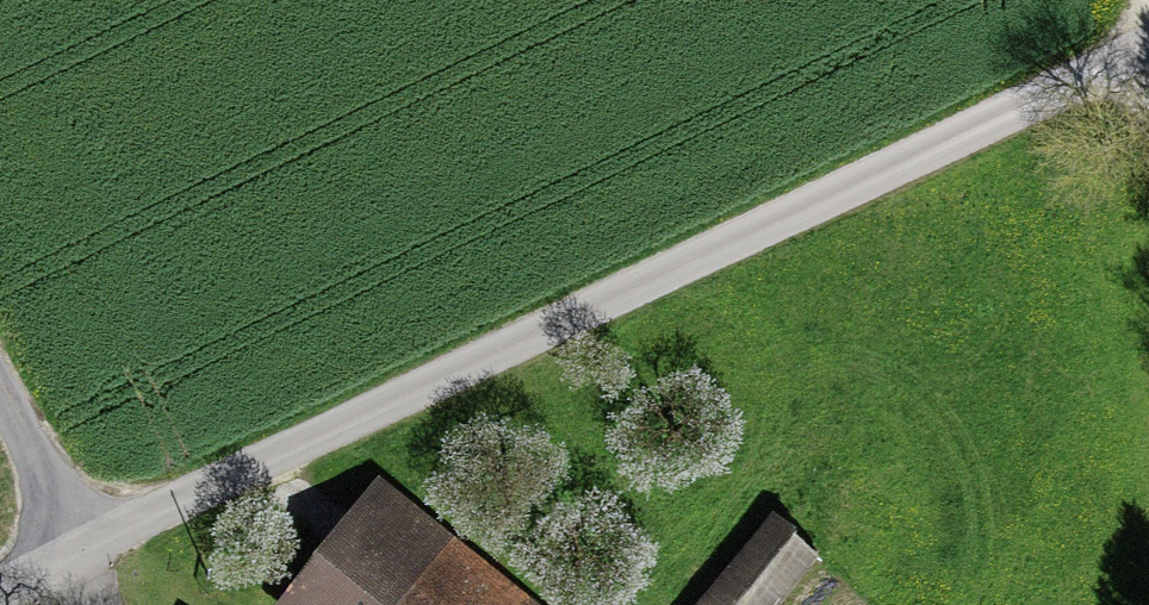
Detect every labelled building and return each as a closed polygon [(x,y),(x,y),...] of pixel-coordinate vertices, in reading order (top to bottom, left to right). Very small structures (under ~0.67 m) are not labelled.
[(295,604),(525,604),(379,495),(295,604)] [(703,604),(778,604),(820,558),(779,521),(703,604)]
